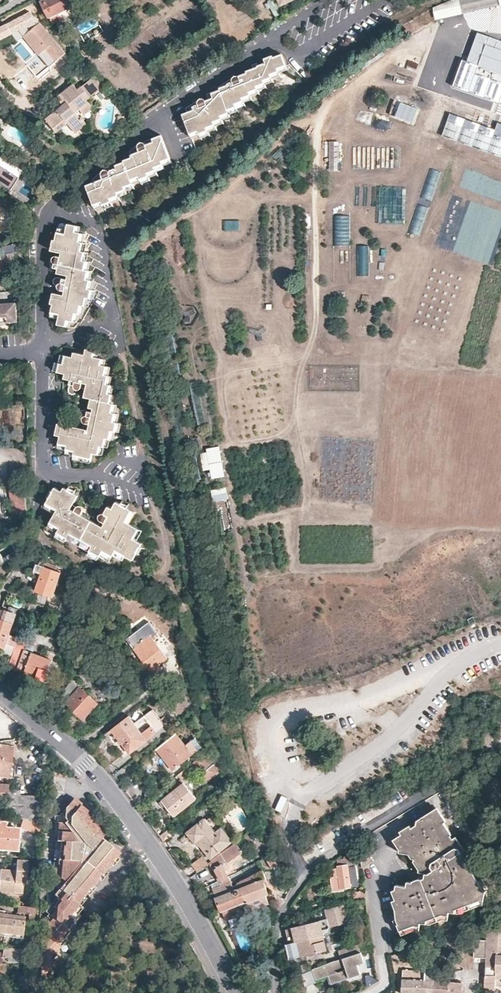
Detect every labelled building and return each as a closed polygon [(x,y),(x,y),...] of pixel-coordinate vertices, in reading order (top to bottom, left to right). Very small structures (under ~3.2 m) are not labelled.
[(48,13),(48,14),(54,21),(61,17),(57,10),(72,3),(71,0),(42,0),(48,13)] [(272,0),(266,4),(275,17),(280,14),(272,0)] [(432,7),(435,18),(500,4),(500,0),(448,0),(432,7)] [(34,22),(29,11),(0,27),(0,40),(34,22)] [(66,51),(39,21),(23,35),(39,53),(46,47),(57,59),(66,51)] [(491,35),(480,66),(466,61),(456,86),(500,102),(500,38),(491,35)] [(242,96),(249,94),(248,90),(255,88),(255,85),(262,82),(261,79),(270,76),(269,71),(277,69),(276,65),(284,62),(281,50),(273,53),(272,51),(263,54),(265,59),(264,60),(263,59),(253,62),(254,67),(246,69),(247,71),(239,74),(237,74),(235,75),(233,76),(232,78),(232,79),(232,81),(232,82),(232,84),(231,84),(228,78),(218,84),(219,89),(207,92),(209,98),(206,99),(205,98),(204,98),(203,97),(202,97),(201,98),(200,99),(200,101),(200,102),(200,103),(200,105),(199,105),(196,98),(186,105),(187,109),(184,111),(190,133),(199,130),(201,134),(209,131),(207,127),(216,125),(215,121),(222,118),(221,114),(229,112),(228,110),(236,107),(235,103),(243,100),(242,96)] [(286,66),(284,62),(276,65),(277,69),(278,71),(286,68),(286,66)] [(278,71),(277,69),(269,71),(270,76),(271,78),(279,76),(278,71)] [(88,96),(105,80),(96,70),(78,85),(74,79),(58,93),(64,100),(48,115),(58,128),(70,119),(78,127),(88,118),(83,113),(82,114),(77,108),(90,98),(88,96)] [(371,75),(367,70),(355,81),(359,86),(371,75)] [(409,82),(411,76),(396,72),(395,78),(409,82)] [(271,78),(270,76),(261,79),(262,82),(263,85),(272,82),(271,78)] [(263,85),(262,82),(255,85),(255,88),(257,92),(264,89),(263,85)] [(248,90),(249,94),(250,97),(257,95),(257,92),(255,88),(248,90)] [(250,97),(249,94),(242,96),(243,100),(244,103),(251,100),(250,97)] [(415,122),(422,105),(399,96),(392,113),(415,122)] [(94,103),(90,98),(77,108),(82,114),(83,113),(94,103)] [(244,103),(243,100),(235,103),(236,107),(237,109),(245,106),(244,103)] [(237,109),(236,107),(228,110),(229,112),(230,115),(238,112),(237,109)] [(230,115),(229,112),(221,114),(222,118),(224,121),(231,119),(230,115)] [(464,113),(457,133),(500,148),(500,125),(464,113)] [(224,121),(222,118),(215,121),(216,125),(217,127),(224,125),(224,121)] [(217,127),(216,125),(207,127),(209,131),(209,134),(218,131),(217,127)] [(203,140),(201,134),(199,130),(190,133),(194,143),(203,140)] [(147,173),(155,171),(154,168),(163,165),(162,163),(170,161),(161,131),(147,134),(147,138),(146,139),(145,139),(144,139),(144,138),(143,137),(142,137),(141,137),(140,137),(139,138),(139,139),(138,140),(138,141),(137,141),(136,141),(135,141),(128,146),(130,153),(121,155),(121,157),(121,158),(121,159),(120,159),(119,158),(108,162),(108,163),(108,166),(108,167),(107,167),(107,168),(106,167),(105,166),(104,166),(102,167),(102,168),(101,169),(101,170),(101,171),(100,171),(98,169),(91,174),(93,178),(86,180),(91,201),(99,199),(100,201),(108,200),(108,196),(116,194),(115,191),(123,189),(122,185),(131,183),(130,179),(138,176),(139,179),(147,176),(147,173)] [(209,134),(209,131),(201,134),(203,140),(211,138),(209,134)] [(329,171),(338,171),(338,141),(330,141),(329,171)] [(282,149),(273,155),(277,160),(286,154),(282,149)] [(172,168),(170,161),(162,163),(163,165),(164,171),(172,168)] [(154,168),(155,171),(156,175),(165,172),(164,171),(163,165),(154,168)] [(11,189),(18,178),(0,166),(0,182),(11,189)] [(156,175),(155,171),(147,173),(147,176),(149,180),(157,178),(156,175)] [(435,185),(438,172),(432,171),(429,184),(435,185)] [(140,183),(139,179),(138,176),(130,179),(131,183),(132,186),(140,183)] [(149,180),(147,176),(139,179),(140,183),(141,185),(149,183),(149,180)] [(132,186),(131,183),(122,185),(123,189),(125,192),(133,190),(132,186)] [(125,192),(123,189),(115,191),(116,194),(117,198),(125,195),(125,192)] [(117,198),(116,194),(108,196),(108,200),(110,203),(117,201),(117,198)] [(101,206),(100,201),(99,199),(91,201),(93,207),(101,206)] [(12,221),(16,211),(0,203),(0,223),(12,221)] [(334,217),(334,247),(349,247),(350,217),(334,217)] [(91,281),(92,273),(87,272),(88,264),(85,263),(86,254),(81,253),(82,245),(78,245),(79,236),(75,235),(76,227),(74,227),(70,227),(71,221),(62,220),(62,222),(61,226),(52,225),(51,233),(48,232),(47,243),(58,245),(58,249),(54,249),(52,252),(50,253),(48,255),(49,258),(50,260),(51,261),(52,261),(53,261),(54,262),(54,263),(54,265),(54,266),(55,266),(64,268),(65,268),(64,271),(64,272),(63,272),(54,271),(52,272),(51,275),(52,277),(54,279),(53,281),(54,282),(55,283),(56,284),(61,285),(61,289),(51,288),(49,299),(51,299),(49,307),(58,309),(57,313),(56,319),(66,321),(68,314),(72,315),(78,316),(79,307),(83,308),(84,298),(89,299),(90,290),(94,290),(95,282),(91,281)] [(360,247),(361,257),(368,256),(367,246),(360,247)] [(13,252),(0,254),(0,272),(7,271),(6,266),(15,264),(13,252)] [(26,298),(26,290),(17,290),(17,298),(26,298)] [(17,303),(0,304),(0,324),(9,323),(9,322),(19,321),(17,303)] [(108,406),(110,398),(105,396),(107,387),(103,386),(105,378),(101,377),(103,368),(99,367),(101,358),(97,357),(99,351),(95,350),(97,343),(88,341),(86,347),(75,344),(73,349),(65,347),(63,355),(59,354),(57,363),(65,365),(64,370),(69,372),(68,380),(68,382),(68,383),(69,384),(70,385),(71,386),(73,385),(74,385),(76,384),(76,383),(77,383),(78,383),(79,383),(80,382),(80,381),(82,375),(87,376),(83,389),(89,391),(87,400),(91,402),(90,406),(83,404),(81,403),(79,403),(77,404),(75,405),(75,408),(76,410),(77,412),(79,413),(79,414),(80,415),(80,417),(82,417),(88,419),(86,425),(80,423),(56,416),(53,427),(58,429),(56,436),(64,439),(63,443),(72,446),(71,449),(87,454),(89,447),(96,449),(98,440),(102,441),(104,432),(108,433),(110,425),(114,426),(116,417),(112,416),(114,408),(108,406)] [(28,401),(28,391),(20,391),(20,401),(28,401)] [(28,423),(28,401),(20,401),(21,423),(28,423)] [(220,448),(201,451),(205,472),(210,471),(212,480),(225,478),(220,448)] [(86,458),(87,454),(71,449),(70,453),(86,458)] [(12,511),(26,509),(24,483),(10,485),(12,511)] [(138,550),(142,543),(132,537),(137,526),(134,525),(140,514),(132,509),(125,505),(120,502),(116,509),(111,507),(107,514),(106,514),(104,514),(103,515),(102,516),(102,518),(102,519),(102,521),(103,522),(101,525),(84,515),(86,512),(86,511),(86,510),(86,509),(86,508),(85,506),(83,506),(81,506),(79,507),(76,505),(81,495),(77,492),(70,488),(66,486),(64,490),(57,487),(55,491),(51,498),(48,502),(59,508),(57,512),(52,521),(61,527),(60,530),(69,535),(72,531),(94,543),(92,547),(101,553),(104,548),(114,553),(116,547),(127,553),(134,557),(138,550)] [(227,488),(211,490),(213,503),(228,501),(227,488)] [(46,506),(57,512),(59,508),(48,502),(46,506)] [(59,530),(60,530),(61,527),(52,521),(50,525),(59,530)] [(69,536),(69,535),(60,530),(59,530),(58,534),(67,539),(69,536)] [(91,548),(92,547),(94,543),(72,531),(69,535),(69,536),(91,548)] [(101,554),(101,553),(92,547),(91,548),(89,552),(99,557),(101,554)] [(124,558),(127,553),(116,547),(114,553),(124,558)] [(110,559),(114,553),(104,548),(101,553),(101,554),(110,559)] [(52,596),(61,571),(37,562),(34,569),(42,572),(39,580),(35,590),(52,596)] [(109,594),(113,581),(105,578),(103,584),(99,583),(96,589),(97,590),(95,596),(105,599),(107,593),(109,594)] [(73,614),(75,603),(63,599),(59,610),(73,614)] [(1,606),(0,608),(0,649),(1,649),(3,650),(12,653),(17,636),(9,633),(16,613),(1,606)] [(166,655),(150,634),(133,648),(152,673),(154,671),(159,668),(156,664),(166,655)] [(12,653),(8,664),(16,667),(18,660),(26,663),(24,670),(34,674),(43,677),(51,657),(24,647),(27,640),(17,636),(12,653)] [(16,667),(24,670),(26,663),(18,660),(16,667)] [(66,673),(73,665),(70,661),(63,670),(66,673)] [(97,700),(71,677),(58,694),(77,710),(84,716),(97,700)] [(145,738),(151,744),(169,729),(151,707),(133,722),(127,715),(110,729),(121,741),(125,746),(129,751),(145,738)] [(3,741),(12,741),(20,727),(12,727),(9,730),(3,730),(3,735),(0,735),(0,741),(3,741)] [(121,741),(110,729),(104,733),(115,746),(121,741)] [(172,768),(201,744),(194,735),(183,744),(174,732),(155,747),(165,760),(172,768)] [(16,768),(16,767),(10,766),(11,757),(15,757),(16,745),(2,743),(3,741),(0,741),(0,767),(16,768)] [(217,769),(204,752),(191,762),(195,767),(205,779),(217,769)] [(195,767),(191,762),(177,773),(182,780),(191,774),(189,771),(195,767)] [(15,777),(16,768),(0,767),(0,775),(15,777)] [(173,814),(195,796),(182,780),(161,798),(167,806),(173,814)] [(8,783),(0,783),(0,798),(8,798),(8,783)] [(143,798),(153,790),(149,784),(138,792),(143,798)] [(42,825),(44,825),(45,811),(45,794),(31,794),(21,794),(20,789),(9,789),(10,813),(24,818),(41,825),(42,825)] [(64,894),(82,909),(93,894),(88,890),(66,873),(67,863),(68,845),(84,846),(84,840),(78,835),(77,837),(70,831),(81,817),(83,813),(77,807),(78,806),(71,800),(57,818),(52,817),(52,825),(54,825),(53,843),(55,845),(53,872),(51,872),(50,882),(54,883),(54,887),(61,892),(64,894)] [(423,866),(423,871),(428,871),(430,876),(413,883),(413,879),(407,879),(407,885),(401,885),(400,892),(394,895),(398,904),(395,905),(396,915),(399,922),(397,923),(400,929),(414,923),(420,924),(421,921),(427,922),(427,918),(442,912),(448,913),(449,909),(455,910),(456,906),(480,896),(484,897),(485,889),(469,866),(467,867),(462,858),(465,856),(442,818),(441,819),(434,808),(418,818),(417,822),(412,825),(410,823),(404,827),(406,830),(401,833),(397,836),(403,847),(402,851),(408,851),(410,855),(412,855),(413,855),(415,855),(416,855),(423,866)] [(231,838),(221,825),(215,829),(204,816),(187,829),(196,841),(198,843),(200,842),(211,855),(231,838)] [(107,866),(116,854),(102,842),(107,835),(104,832),(100,837),(93,831),(94,829),(87,824),(88,823),(84,820),(81,817),(70,831),(77,837),(78,835),(84,840),(84,846),(68,845),(67,863),(66,873),(88,890),(107,866)] [(41,825),(24,818),(21,826),(39,833),(41,825)] [(20,828),(6,826),(6,821),(0,821),(0,847),(2,847),(19,849),(20,828)] [(243,850),(236,841),(220,852),(209,860),(212,867),(215,866),(216,868),(220,878),(227,874),(225,871),(230,869),(228,864),(227,861),(243,850)] [(344,851),(337,855),(337,856),(353,853),(352,845),(344,851)] [(244,853),(243,850),(227,861),(228,864),(244,853)] [(360,855),(362,868),(373,861),(367,851),(360,855)] [(337,856),(337,859),(346,858),(346,862),(354,861),(353,853),(337,856)] [(88,890),(93,894),(121,858),(116,854),(107,866),(88,890)] [(271,867),(277,864),(271,854),(265,857),(271,867)] [(197,870),(207,861),(202,855),(191,863),(197,870)] [(418,870),(423,871),(423,866),(416,855),(415,855),(413,855),(412,855),(410,855),(414,862),(418,868),(418,870)] [(346,858),(337,859),(338,866),(334,867),(335,873),(331,874),(332,882),(333,888),(345,887),(344,882),(354,881),(354,873),(356,873),(356,864),(354,864),(354,861),(346,862),(346,858)] [(27,861),(16,860),(15,870),(0,869),(0,894),(23,895),(23,885),(26,885),(27,861)] [(237,884),(233,885),(234,886),(236,886),(238,887),(239,889),(240,891),(242,890),(246,899),(247,902),(269,893),(266,886),(268,885),(262,869),(237,883),(237,884)] [(238,902),(246,899),(242,890),(240,891),(239,889),(238,887),(236,886),(234,886),(233,887),(227,874),(220,878),(222,883),(212,887),(221,909),(238,902)] [(362,897),(365,896),(364,888),(354,889),(355,897),(362,897)] [(75,924),(80,918),(85,911),(82,909),(64,894),(59,901),(58,900),(52,906),(50,904),(50,897),(47,897),(46,907),(49,910),(46,913),(53,920),(49,925),(50,927),(45,932),(47,934),(47,937),(45,937),(46,940),(46,942),(44,943),(43,976),(45,978),(63,954),(62,953),(69,943),(68,942),(72,937),(76,932),(75,930),(78,926),(75,924)] [(330,925),(351,920),(347,902),(326,907),(328,914),(285,925),(287,934),(289,941),(296,939),(320,934),(332,931),(330,925)] [(38,909),(19,907),(18,913),(29,916),(28,922),(36,924),(38,909)] [(2,935),(22,939),(25,918),(19,917),(19,918),(16,917),(11,916),(7,915),(2,915),(3,910),(0,910),(0,935),(2,935)] [(324,950),(320,934),(296,939),(299,950),(300,957),(324,950)] [(474,943),(474,961),(485,961),(485,970),(496,970),(496,982),(500,982),(500,959),(497,959),(497,935),(486,935),(486,943),(474,943)] [(360,950),(359,942),(339,950),(341,957),(354,952),(360,950)] [(372,948),(371,946),(360,950),(354,952),(341,957),(312,967),(315,974),(327,969),(329,974),(331,982),(361,971),(356,958),(361,956),(362,959),(370,957),(367,949),(372,948)] [(10,948),(10,956),(26,958),(28,958),(28,951),(10,948)] [(429,970),(404,969),(403,992),(420,992),(434,992),(435,978),(429,978),(429,970)] [(496,970),(485,970),(485,983),(496,984),(496,982),(496,970)] [(366,975),(368,984),(378,978),(377,971),(366,975)] [(451,980),(436,979),(435,978),(434,992),(462,992),(462,981),(451,980)]
